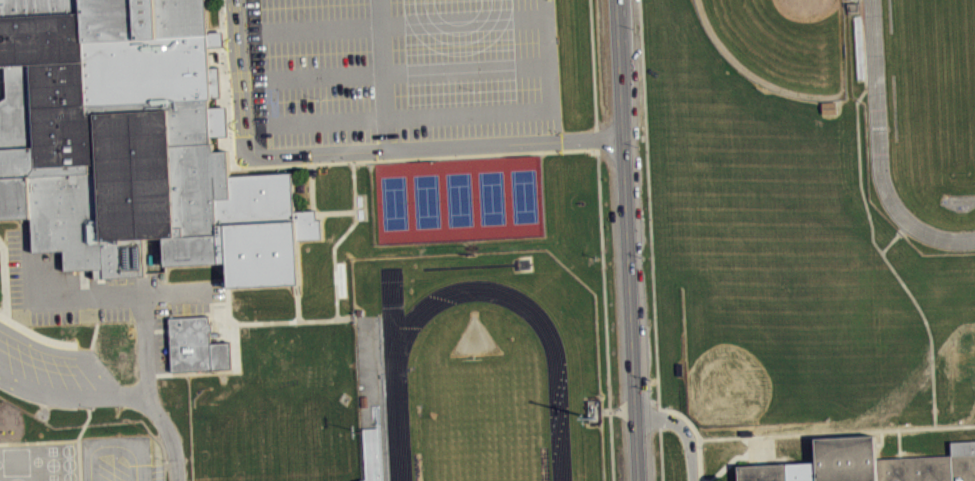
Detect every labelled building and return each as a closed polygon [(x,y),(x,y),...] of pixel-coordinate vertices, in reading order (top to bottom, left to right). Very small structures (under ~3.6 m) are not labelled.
[(32,218),(0,220),(0,101),(7,96),(5,65),(0,65),(0,0),(207,0),(208,32),(223,31),(224,46),(208,46),(209,67),(220,66),(220,80),(221,97),(211,98),(211,99),(209,99),(209,107),(227,106),(229,135),(211,136),(211,144),(213,144),(214,152),(229,151),(230,176),(293,173),(295,211),(317,210),(317,220),(322,219),(323,238),(298,239),(300,285),(230,289),(229,263),(166,266),(165,238),(144,239),(146,276),(95,278),(95,269),(66,271),(65,251),(34,253),(32,218)] [(822,101),(836,101),(836,113),(823,113),(822,101)] [(169,318),(208,316),(209,323),(211,323),(212,331),(210,331),(210,343),(230,342),(231,368),(172,371),(169,318)] [(369,395),(370,406),(361,407),(360,395),(369,395)] [(952,441),(974,440),(974,480),(740,480),(739,465),(816,461),(815,438),(876,435),(876,443),(877,458),(901,456),(952,454),(952,441)]
